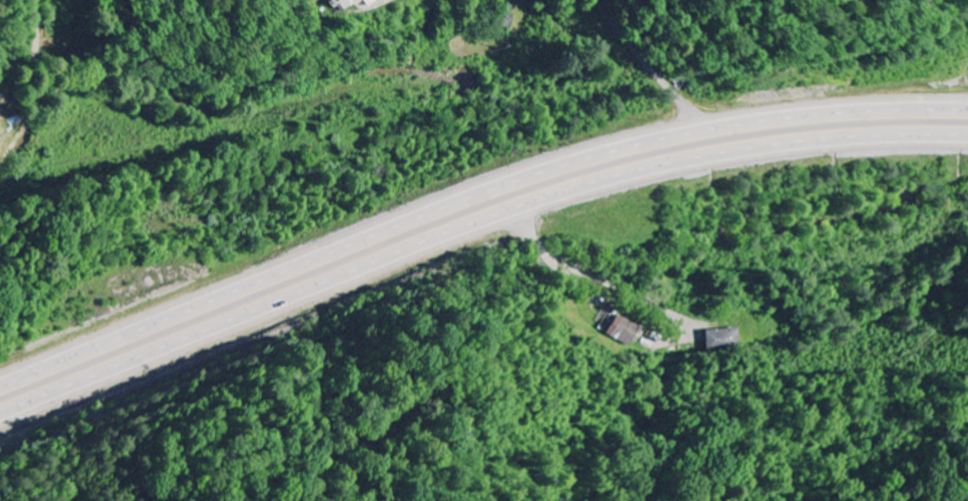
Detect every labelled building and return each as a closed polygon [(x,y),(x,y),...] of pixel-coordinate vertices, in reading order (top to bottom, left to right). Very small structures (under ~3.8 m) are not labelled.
[(343,11),(360,0),(336,0),(343,11)] [(639,327),(616,315),(606,334),(629,346),(639,327)] [(740,349),(740,329),(706,330),(707,351),(740,349)]
